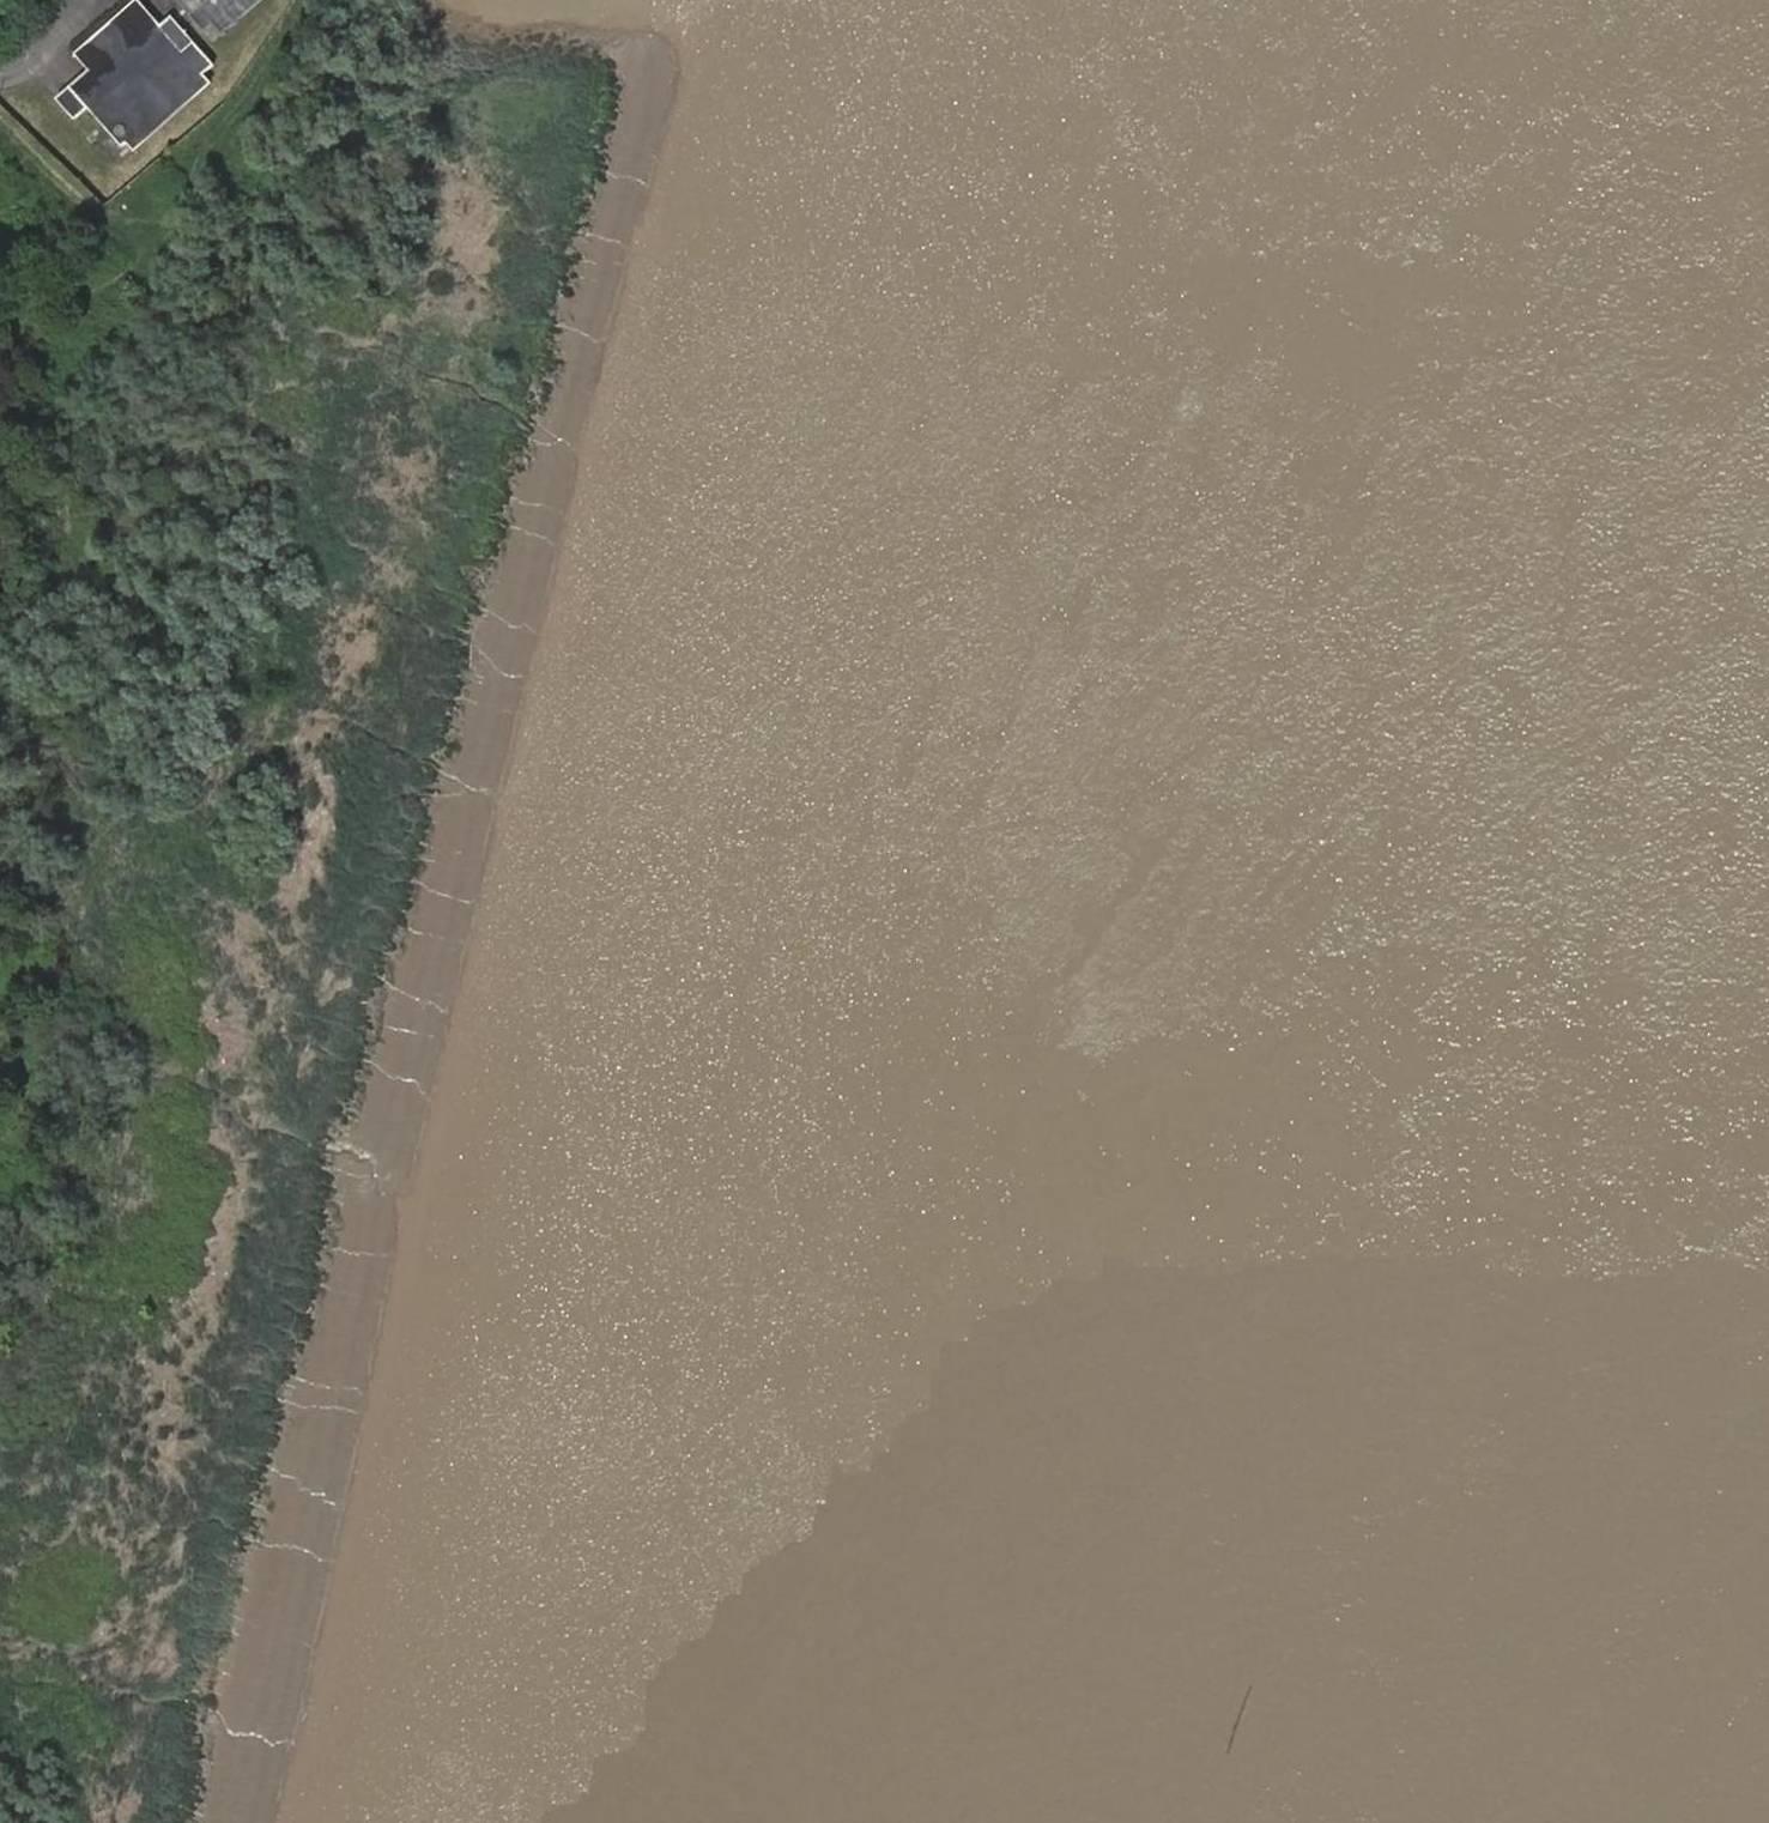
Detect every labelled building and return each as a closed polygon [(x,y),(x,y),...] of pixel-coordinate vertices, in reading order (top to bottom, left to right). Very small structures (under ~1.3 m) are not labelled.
[(76,54),(92,73),(59,101),(76,120),(89,108),(112,135),(123,146),(128,142),(133,150),(211,81),(205,73),(215,64),(172,17),(162,26),(140,0),(137,0),(76,54)] [(222,42),(261,0),(177,0),(222,42)]
